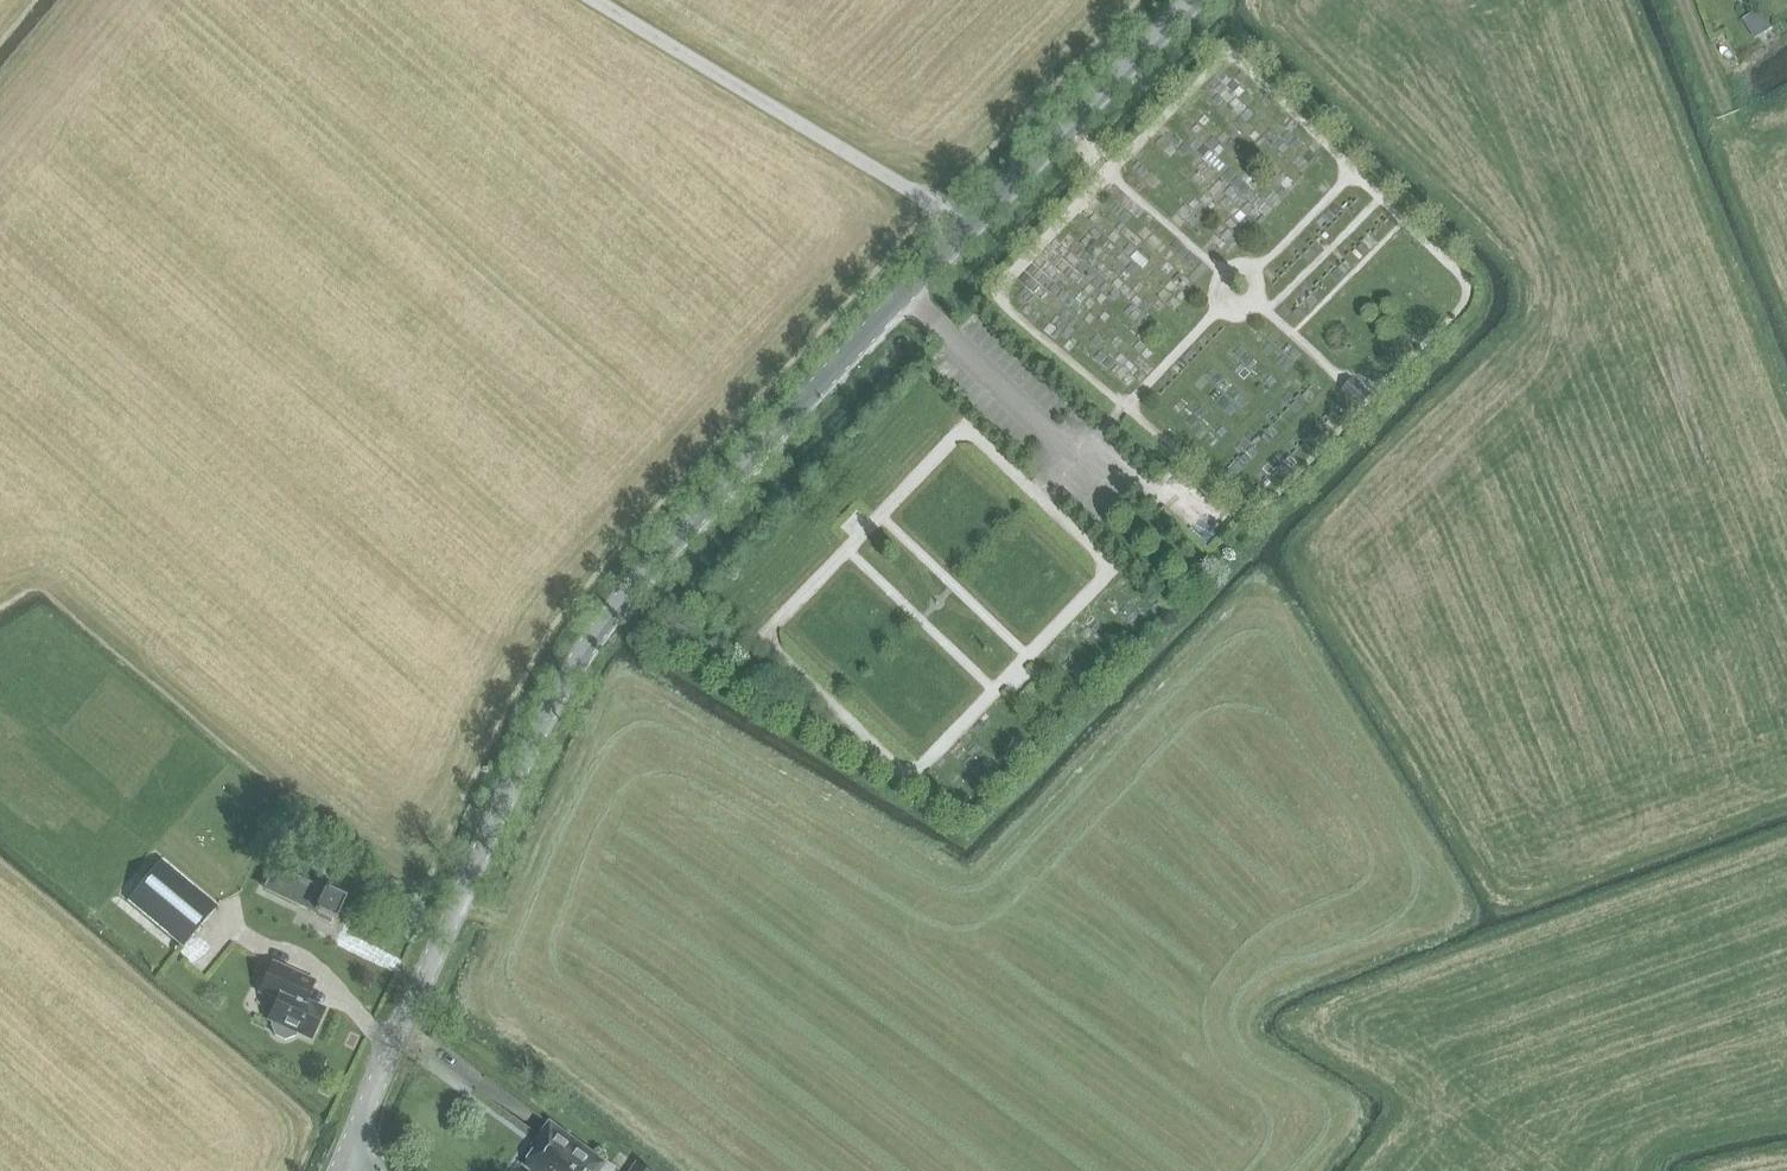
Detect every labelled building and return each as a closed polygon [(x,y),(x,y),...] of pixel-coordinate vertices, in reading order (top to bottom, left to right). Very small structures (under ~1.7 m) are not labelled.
[(160,860),(125,901),(181,948),(216,906),(160,860)] [(334,922),(344,900),(272,866),(263,890),(334,922)] [(271,962),(264,977),(257,993),(276,1001),(267,1020),(271,1023),(270,1026),(274,1036),(283,1040),(294,1037),(295,1033),(309,1040),(323,1009),(304,1001),(313,981),(271,962)] [(604,1163),(549,1124),(536,1142),(539,1145),(524,1166),(531,1170),(598,1170),(604,1163)] [(630,1170),(647,1170),(636,1163),(630,1170)]
